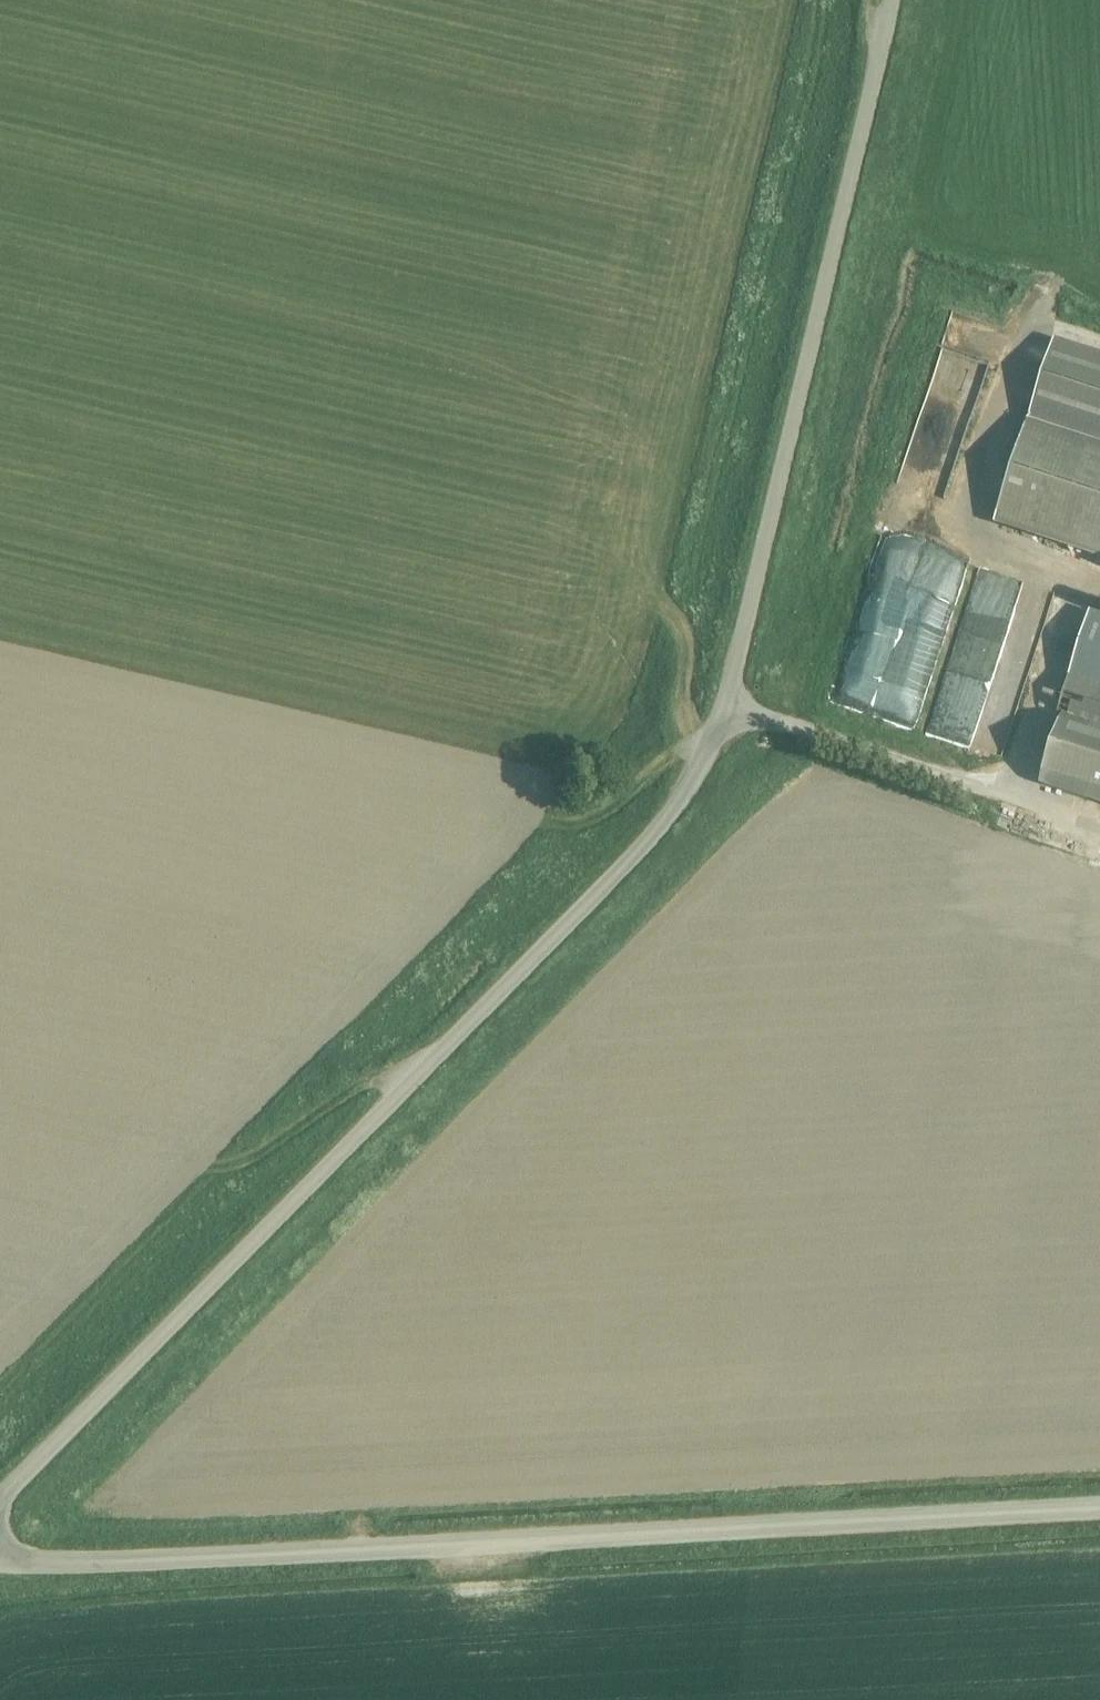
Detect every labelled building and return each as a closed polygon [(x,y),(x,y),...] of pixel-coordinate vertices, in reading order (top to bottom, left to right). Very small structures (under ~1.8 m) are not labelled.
[(1050,352),(996,523),(1099,556),(1099,368),(1050,352)] [(927,388),(916,429),(949,438),(960,397),(927,388)] [(1099,804),(1099,617),(1091,614),(1058,715),(1062,716),(1040,784),(1099,804)]
